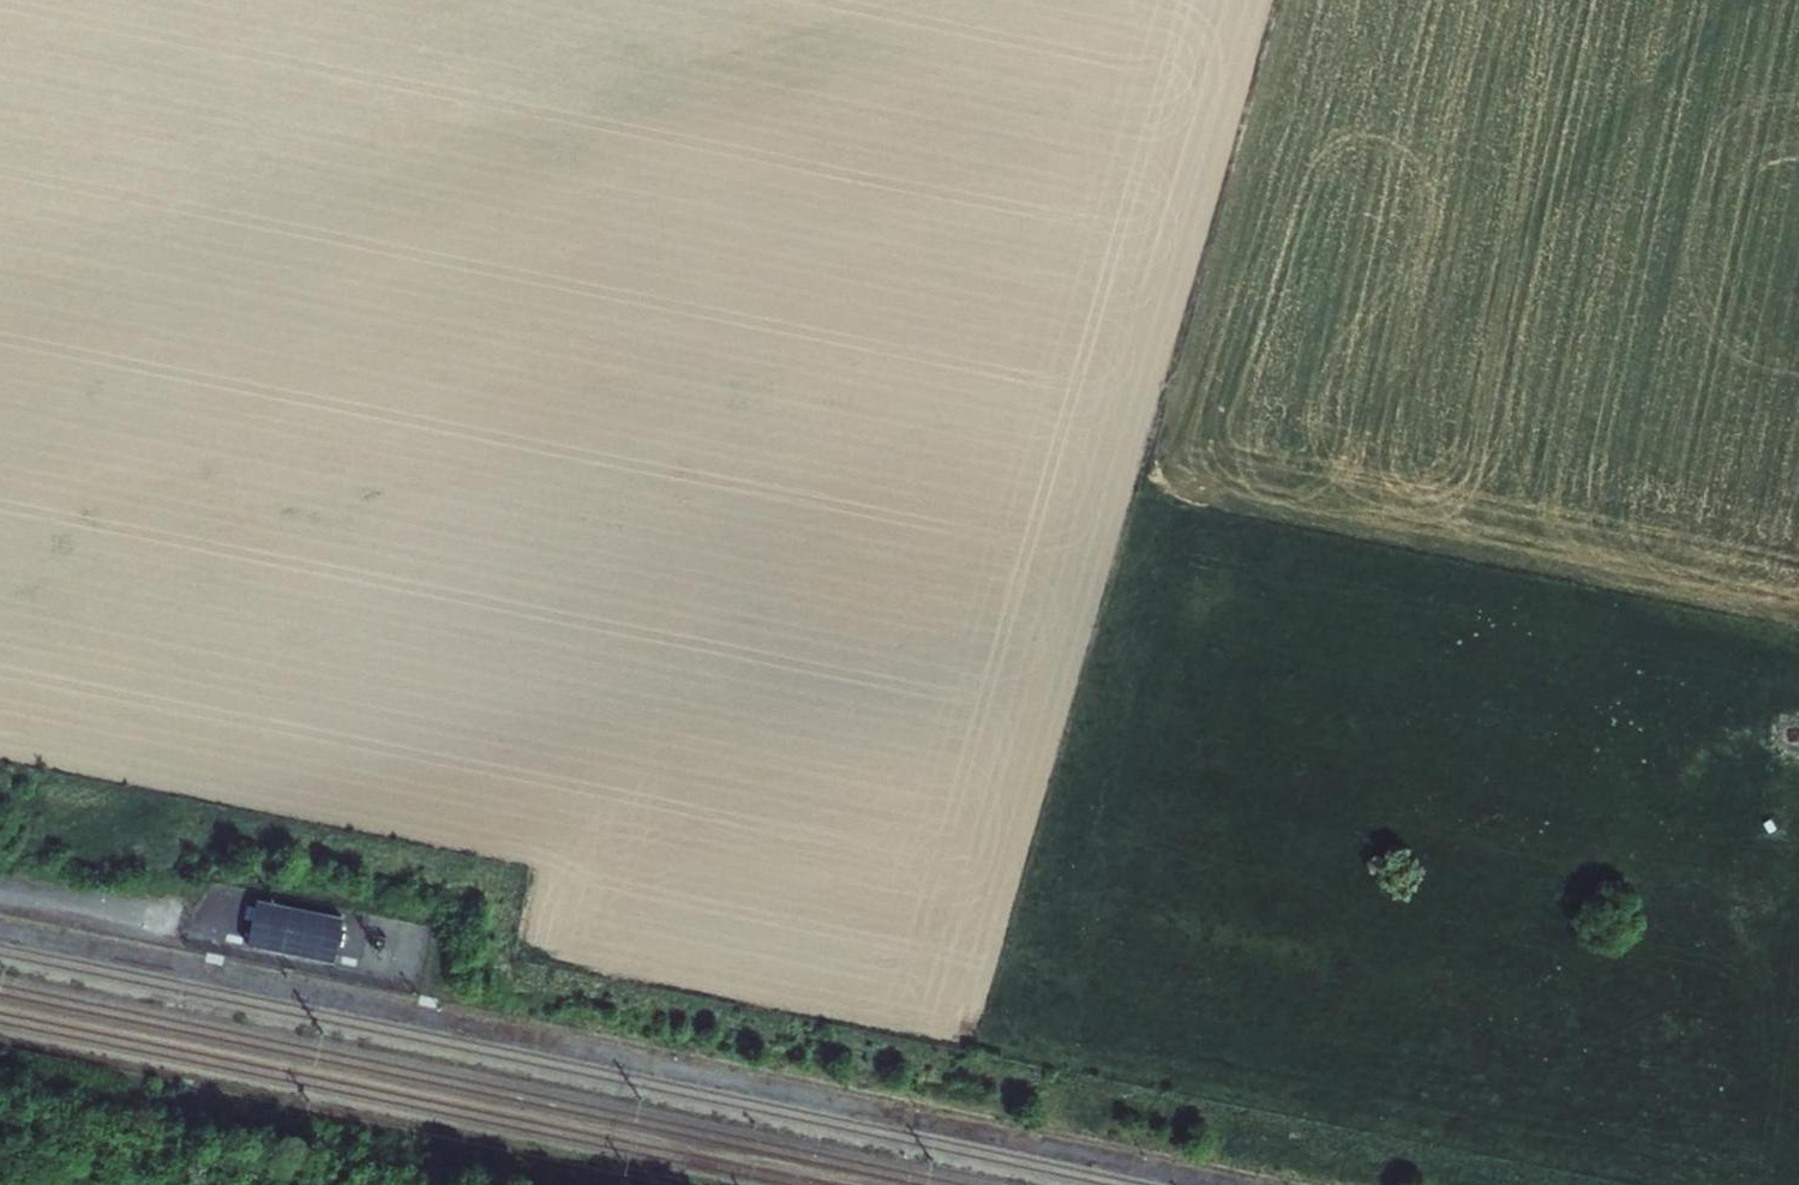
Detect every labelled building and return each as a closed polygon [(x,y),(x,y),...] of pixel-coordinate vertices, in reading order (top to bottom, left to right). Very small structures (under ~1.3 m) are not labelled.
[(348,922),(259,905),(250,952),(339,969),(348,922)]
